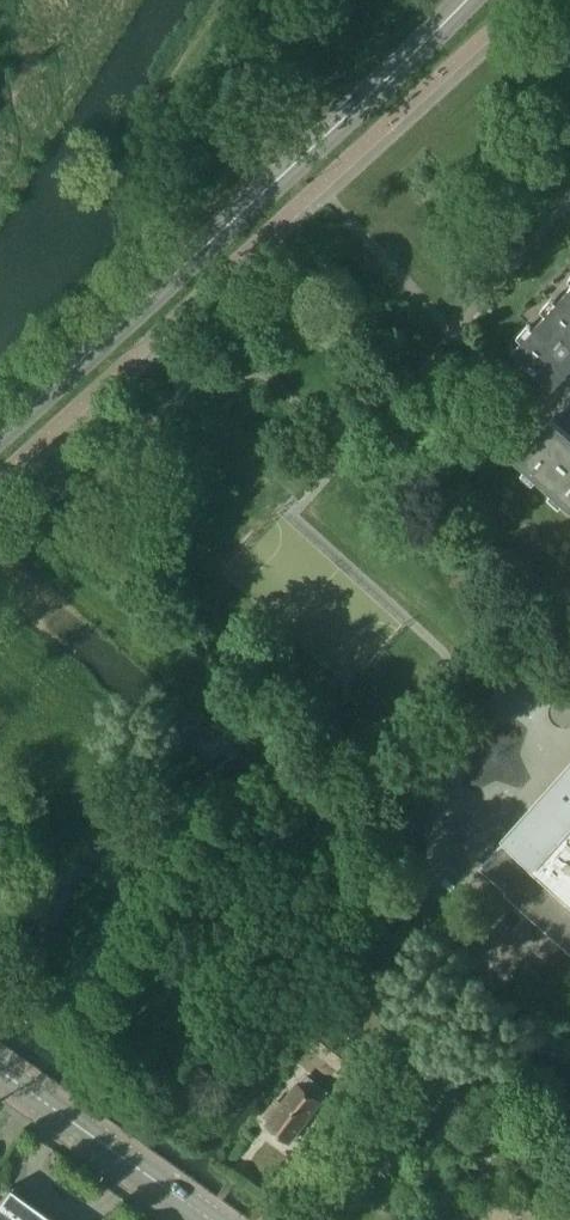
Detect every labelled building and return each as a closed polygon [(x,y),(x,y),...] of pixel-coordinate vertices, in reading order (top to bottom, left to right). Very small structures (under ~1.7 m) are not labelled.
[(565,291),(513,348),(554,385),(569,366),(569,295),(565,291)] [(552,416),(545,424),(516,456),(569,505),(569,432),(552,416)] [(503,838),(506,841),(487,863),(513,886),(510,889),(555,930),(561,923),(569,930),(569,763),(503,838)] [(309,1043),(344,1069),(356,1054),(321,1028),(309,1043)] [(288,1141),(320,1100),(297,1082),(265,1124),(288,1141)] [(7,1187),(0,1197),(0,1219),(53,1219),(7,1187)]
